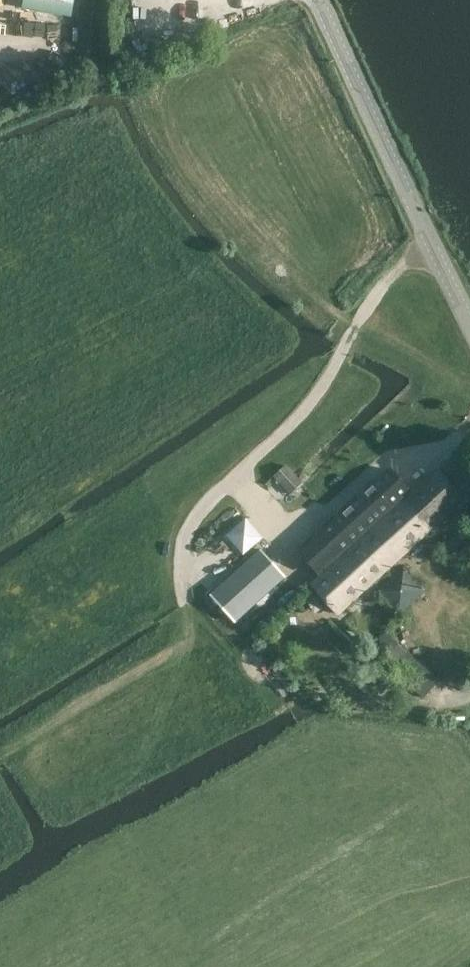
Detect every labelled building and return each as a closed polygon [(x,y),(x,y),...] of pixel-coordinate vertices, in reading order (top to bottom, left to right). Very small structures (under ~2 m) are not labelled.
[(42,0),(0,0),(0,14),(42,0)] [(156,26),(163,42),(193,29),(186,13),(156,26)] [(274,476),(292,495),(304,484),(287,465),(274,476)] [(412,493),(360,542),(385,571),(465,498),(438,469),(412,493)] [(412,493),(394,473),(306,553),(324,572),(325,574),(360,542),(412,493)] [(247,515),(227,533),(244,552),(264,534),(247,515)] [(226,584),(215,593),(238,620),(298,570),(274,542),(255,558),(254,557),(226,581),(226,584)] [(360,542),(325,574),(312,586),(338,615),(385,571),(360,542)] [(400,615),(427,590),(404,565),(377,590),(400,615)] [(408,652),(391,670),(423,698),(440,680),(408,652)]
